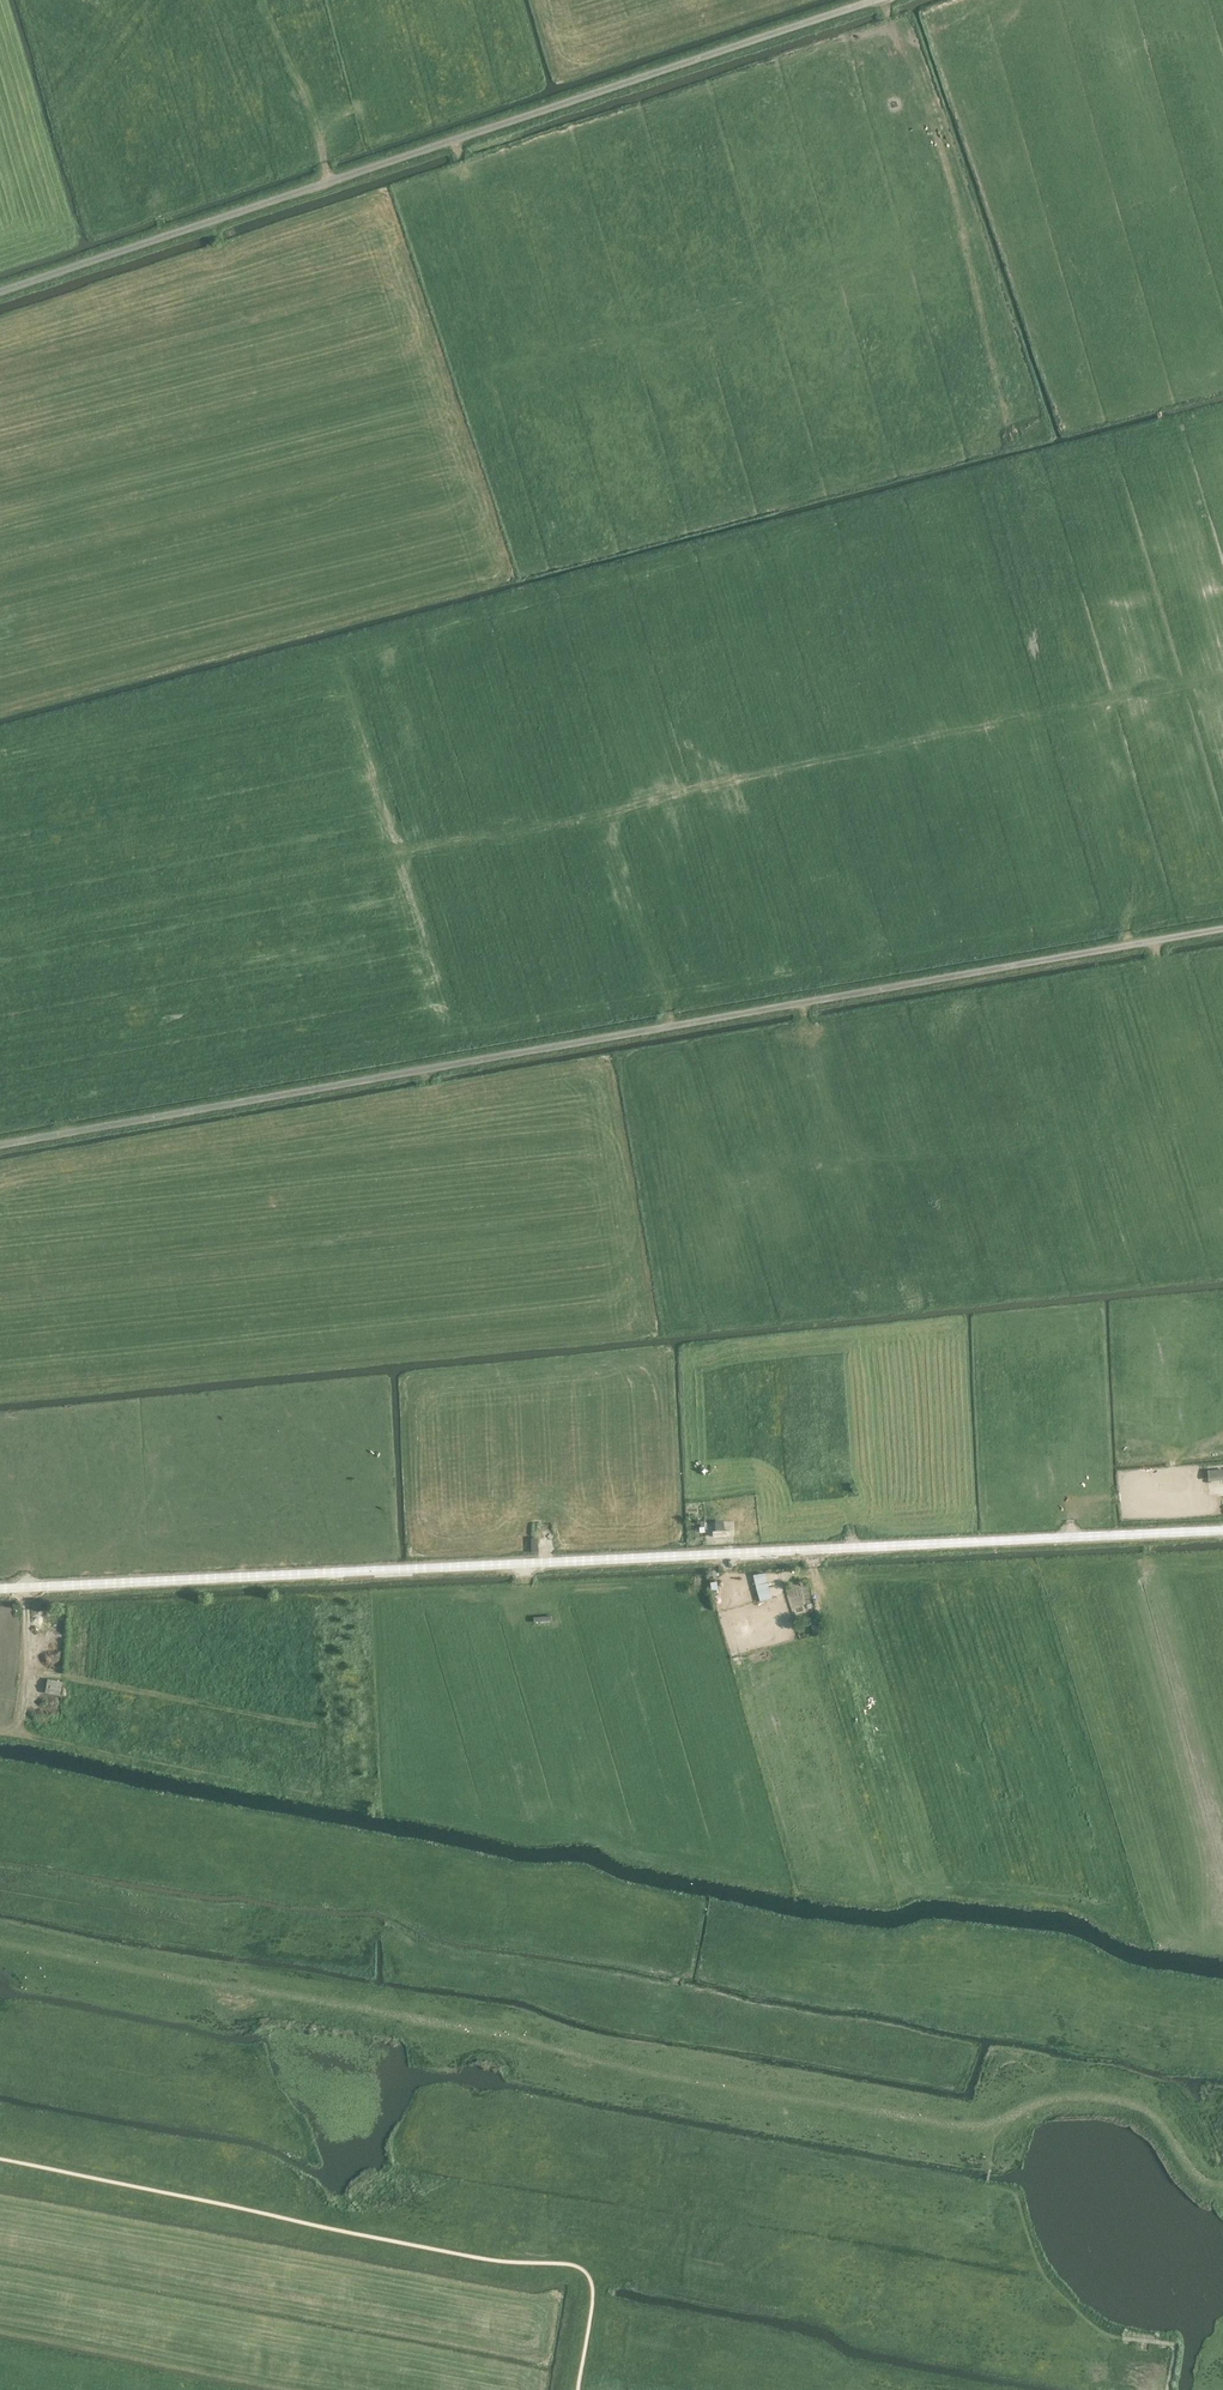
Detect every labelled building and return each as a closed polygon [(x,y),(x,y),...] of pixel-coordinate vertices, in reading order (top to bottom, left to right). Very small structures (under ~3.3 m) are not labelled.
[(711,1570),(708,1571),(709,1573),(711,1590),(718,1589),(717,1579),(716,1572),(716,1570),(711,1570)] [(811,1625),(812,1626),(813,1633),(819,1631),(822,1630),(820,1623),(811,1625)] [(47,1678),(45,1692),(60,1695),(63,1681),(47,1678)]
